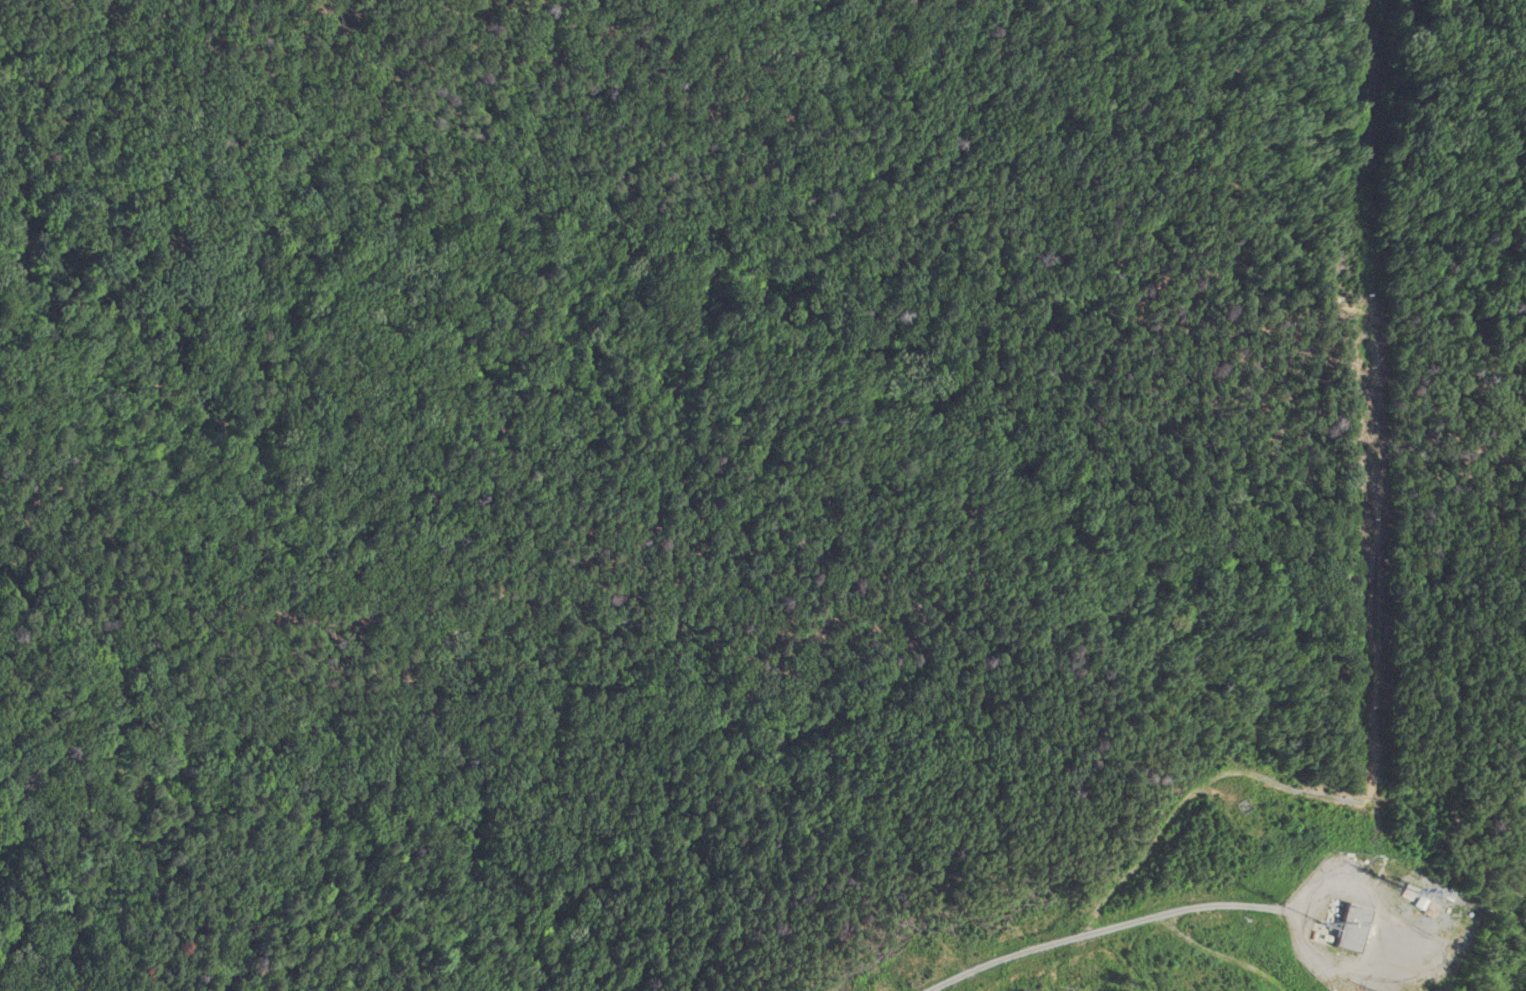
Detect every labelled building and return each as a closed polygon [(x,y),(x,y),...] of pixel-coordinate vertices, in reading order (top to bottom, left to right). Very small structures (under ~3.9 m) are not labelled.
[(1362,953),(1370,909),(1342,904),(1335,948),(1362,953)]
